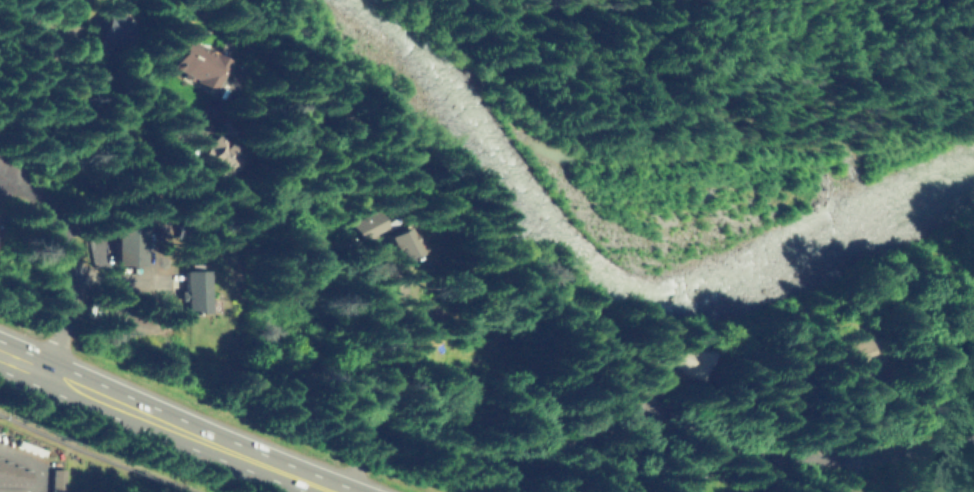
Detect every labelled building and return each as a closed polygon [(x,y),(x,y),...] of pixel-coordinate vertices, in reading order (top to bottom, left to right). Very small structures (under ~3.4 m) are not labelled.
[(155,70),(201,91),(215,62),(169,41),(155,70)] [(190,156),(214,179),(232,161),(208,137),(190,156)] [(331,227),(341,242),(365,226),(355,211),(331,227)] [(402,257),(392,229),(373,236),(383,263),(402,257)] [(141,231),(112,231),(112,267),(141,267),(141,231)] [(183,272),(184,315),(208,314),(207,272),(183,272)] [(692,355),(654,341),(645,364),(683,379),(692,355)] [(31,470),(20,470),(20,466),(10,466),(10,462),(0,462),(0,485),(30,485),(31,470)] [(63,469),(50,469),(50,491),(64,491),(63,469)]
